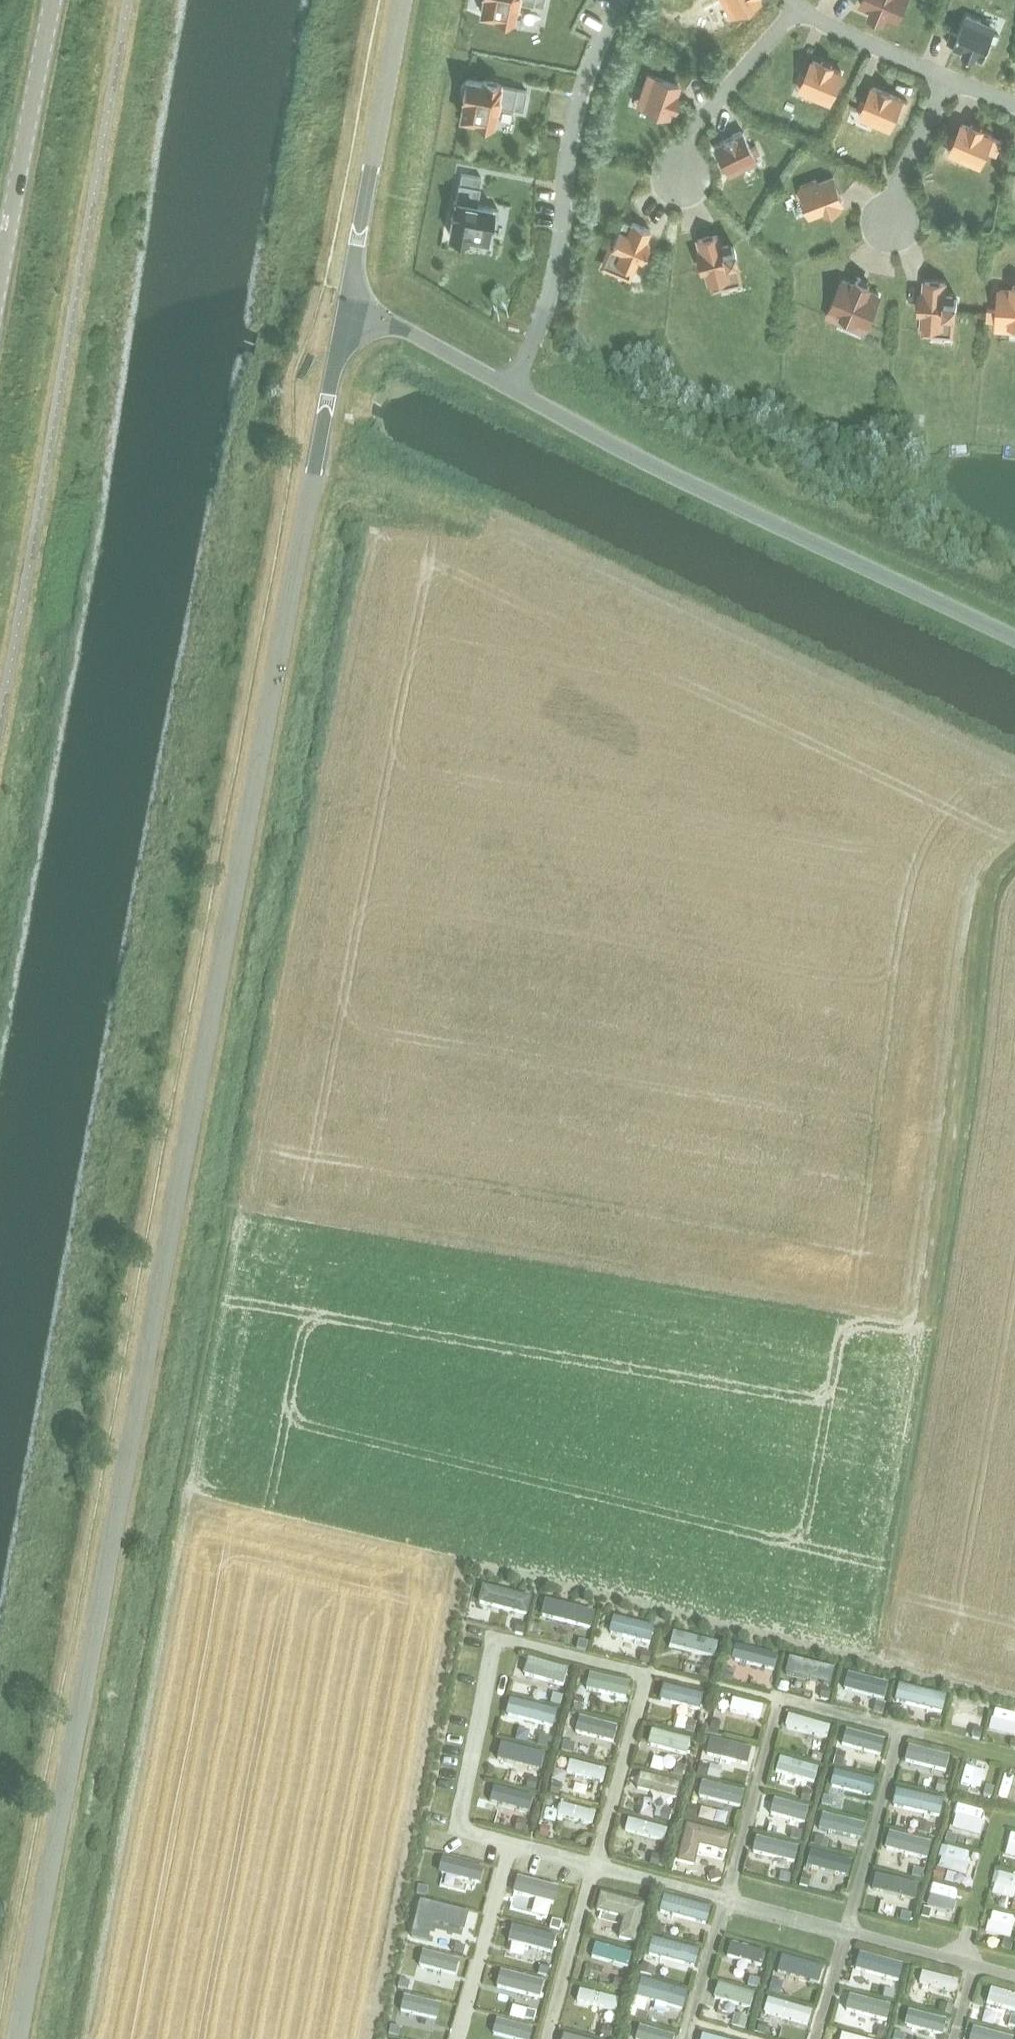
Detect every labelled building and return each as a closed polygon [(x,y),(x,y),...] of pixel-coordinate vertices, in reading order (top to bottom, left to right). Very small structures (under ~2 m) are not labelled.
[(480,12),(493,14),(492,19),(510,22),(514,1),(532,5),(532,4),(542,5),(543,0),(482,0),(480,12)] [(734,12),(735,12),(737,17),(744,14),(742,8),(758,0),(728,0),(734,12)] [(860,5),(871,9),(870,14),(883,20),(885,15),(896,20),(905,0),(862,0),(860,5)] [(966,14),(953,45),(964,50),(962,52),(973,57),(975,54),(982,58),(990,40),(995,42),(998,35),(993,33),(993,32),(978,26),(981,21),(966,14)] [(820,63),(812,60),(805,77),(800,75),(797,82),(802,84),(802,85),(817,91),(815,97),(829,102),(841,72),(831,68),(832,65),(821,61),(820,63)] [(677,96),(674,95),(676,89),(678,84),(646,73),(641,88),(646,90),(641,106),(642,106),(640,111),(647,114),(649,108),(667,115),(670,107),(673,108),(677,96)] [(461,83),(460,90),(462,93),(461,96),(464,97),(460,116),(473,118),(472,123),(491,126),(495,105),(512,109),(512,108),(522,110),(526,90),(516,88),(499,84),(499,83),(483,79),(482,81),(465,78),(464,81),(461,83)] [(897,108),(901,98),(872,86),(865,103),(859,101),(856,108),(862,111),(876,117),(874,123),(888,128),(897,108)] [(901,98),(897,108),(903,110),(907,101),(901,98)] [(966,154),(964,160),(978,166),(991,136),(980,131),(981,129),(971,124),(970,127),(962,124),(955,140),(949,138),(946,145),(952,148),(966,154)] [(742,168),(739,163),(754,156),(753,155),(759,153),(755,146),(750,148),(742,131),(720,141),(713,145),(719,159),(717,160),(722,171),(725,170),(727,175),(742,168)] [(452,217),(449,234),(451,235),(454,237),(461,239),(464,237),(467,237),(467,235),(486,239),(489,225),(493,226),(497,208),(476,204),(479,187),(481,176),(461,173),(459,183),(458,183),(455,200),(453,200),(450,216),(452,217)] [(803,193),(810,214),(825,209),(825,210),(839,205),(838,203),(842,202),(832,176),(817,182),(815,178),(799,184),(800,188),(793,191),(795,196),(803,193)] [(650,229),(631,221),(626,233),(618,229),(611,247),(619,250),(614,261),(624,265),(621,273),(629,276),(632,269),(633,269),(638,258),(641,259),(649,242),(645,241),(650,229)] [(701,269),(705,268),(709,280),(711,288),(719,285),(717,278),(727,275),(724,263),(732,261),(731,258),(736,257),(733,245),(728,246),(727,244),(719,246),(716,234),(709,236),(709,235),(703,237),(704,237),(697,239),(700,251),(697,252),(701,269)] [(839,321),(842,314),(866,325),(879,295),(867,290),(869,286),(861,282),(856,280),(854,284),(842,280),(830,309),(827,317),(839,321)] [(922,331),(931,332),(931,324),(941,325),(942,312),(951,313),(951,310),(956,311),(957,298),(952,298),(952,295),(943,294),(944,282),(937,282),(938,281),(932,281),(925,281),(924,293),(920,293),(919,306),(919,311),(923,311),(922,324),(922,331)] [(997,321),(997,329),(1010,330),(1010,322),(1014,322),(1014,285),(1012,285),(1012,290),(999,289),(998,310),(997,321)] [(988,309),(987,320),(997,321),(998,310),(988,309)] [(524,1618),(528,1601),(480,1590),(476,1607),(524,1618)] [(588,1633),(593,1617),(543,1604),(538,1621),(588,1633)] [(647,1647),(651,1631),(611,1622),(607,1638),(647,1647)] [(712,1661),(715,1646),(671,1636),(667,1650),(712,1661)] [(772,1674),(776,1658),(733,1649),(729,1664),(772,1674)] [(829,1688),(832,1672),(788,1662),(784,1678),(829,1688)] [(560,1689),(565,1673),(526,1663),(522,1679),(560,1689)] [(882,1703),(886,1687),(847,1677),(843,1693),(882,1703)] [(624,1703),(627,1687),(587,1679),(583,1694),(624,1703)] [(940,1717),(944,1700),(898,1689),(894,1705),(940,1717)] [(697,1715),(701,1700),(662,1690),(658,1705),(697,1715)] [(550,1730),(554,1714),(508,1703),(504,1719),(550,1730)] [(760,1710),(731,1703),(728,1715),(758,1722),(760,1710)] [(943,1721),(972,1728),(976,1714),(947,1707),(943,1721)] [(983,1740),(1001,1745),(1007,1721),(989,1717),(983,1740)] [(824,1746),(828,1730),(789,1719),(785,1736),(824,1746)] [(611,1746),(615,1730),(577,1721),(573,1737),(611,1746)] [(683,1758),(687,1743),(650,1733),(646,1749),(683,1758)] [(879,1759),(883,1744),(844,1734),(840,1749),(879,1759)] [(749,1754),(708,1744),(704,1760),(745,1770),(749,1754)] [(538,1775),(542,1758),(498,1747),(494,1765),(538,1775)] [(948,1761),(907,1750),(903,1765),(944,1775),(948,1761)] [(812,1786),(816,1772),(778,1761),(774,1776),(812,1786)] [(601,1786),(604,1774),(567,1765),(564,1777),(601,1786)] [(971,1798),(977,1775),(956,1768),(949,1792),(971,1798)] [(874,1785),(832,1776),(828,1791),(870,1801),(874,1785)] [(674,1803),(678,1787),(638,1778),(635,1793),(674,1803)] [(742,1795),(701,1785),(697,1801),(739,1811),(742,1795)] [(527,1816),(531,1802),(492,1791),(488,1806),(527,1816)] [(941,1804),(894,1794),(891,1811),(937,1821),(941,1804)] [(803,1826),(806,1812),(772,1803),(769,1818),(803,1826)] [(590,1828),(593,1816),(559,1808),(556,1820),(590,1828)] [(545,1832),(548,1819),(535,1816),(532,1829),(545,1832)] [(948,1816),(945,1842),(963,1844),(966,1818),(948,1816)] [(859,1843),(862,1828),(820,1818),(816,1833),(859,1843)] [(661,1848),(665,1834),(627,1824),(623,1838),(661,1848)] [(685,1827),(676,1863),(692,1867),(697,1846),(726,1853),(730,1837),(685,1827)] [(929,1847),(887,1836),(883,1853),(925,1863),(929,1847)] [(792,1867),(796,1851),(753,1841),(749,1857),(792,1867)] [(850,1866),(808,1855),(804,1871),(846,1882),(850,1866)] [(931,1868),(955,1873),(958,1861),(934,1856),(931,1868)] [(478,1887),(482,1872),(439,1862),(435,1877),(478,1887)] [(917,1890),(874,1879),(871,1894),(913,1905),(917,1890)] [(551,1908),(555,1891),(515,1881),(510,1898),(551,1908)] [(1012,1909),(1014,1894),(1014,1888),(987,1882),(982,1903),(1012,1909)] [(919,1904),(943,1910),(946,1898),(922,1892),(919,1904)] [(645,1907),(599,1895),(595,1912),(622,1919),(617,1940),(635,1945),(645,1907)] [(704,1929),(708,1912),(661,1900),(657,1917),(704,1929)] [(462,1935),(466,1918),(417,1905),(408,1942),(425,1946),(430,1927),(462,1935)] [(976,1943),(1000,1946),(1003,1924),(979,1920),(976,1943)] [(549,1956),(553,1940),(510,1930),(506,1946),(549,1956)] [(693,1972),(697,1954),(650,1943),(646,1960),(693,1972)] [(759,1970),(763,1956),(729,1947),(725,1961),(759,1970)] [(626,1971),(629,1957),(593,1948),(589,1962),(626,1971)] [(453,1979),(456,1964),(419,1955),(416,1970),(453,1979)] [(896,1985),(900,1969),(857,1958),(853,1974),(896,1985)] [(821,1973),(779,1961),(774,1978),(816,1990),(821,1973)] [(537,2002),(541,1986),(497,1975),(493,1991),(537,2002)] [(956,1985),(920,1976),(917,1987),(954,1996),(956,1985)] [(680,2015),(685,1996),(638,1984),(633,2003),(680,2015)] [(747,2013),(751,1998),(715,1988),(711,2003),(747,2013)] [(989,1993),(986,2007),(1014,2014),(1014,1999),(989,1993)] [(614,2016),(617,2003),(576,1994),(574,2006),(614,2016)] [(884,2024),(888,2009),(847,1999),(844,2015),(884,2024)] [(434,2024),(438,2009),(401,2000),(397,2016),(434,2024)] [(810,2016),(766,2003),(762,2017),(805,2030),(810,2016)] [(906,2015),(902,2030),(939,2038),(940,2038),(944,2025),(906,2015)] [(530,2033),(494,2024),(490,2038),(491,2038),(529,2038),(530,2033)] [(636,2030),(634,2038),(670,2038),(636,2030)]
